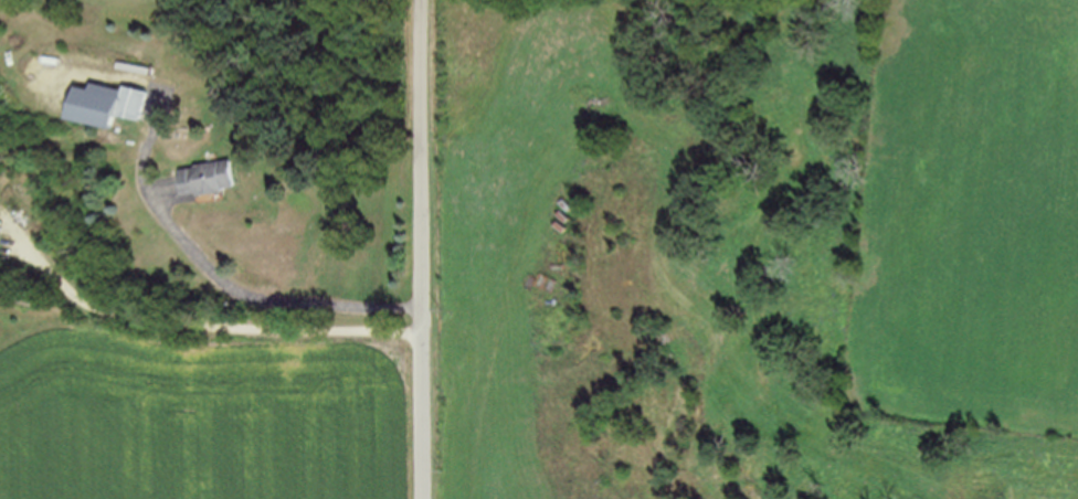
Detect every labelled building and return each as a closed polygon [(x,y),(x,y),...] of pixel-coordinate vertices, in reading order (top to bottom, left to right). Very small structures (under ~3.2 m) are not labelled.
[(75,118),(83,86),(96,89),(97,82),(127,88),(128,84),(155,91),(148,119),(124,114),(120,128),(75,118)] [(186,173),(189,195),(209,191),(211,195),(233,191),(233,188),(245,185),(241,163),(186,173)]
